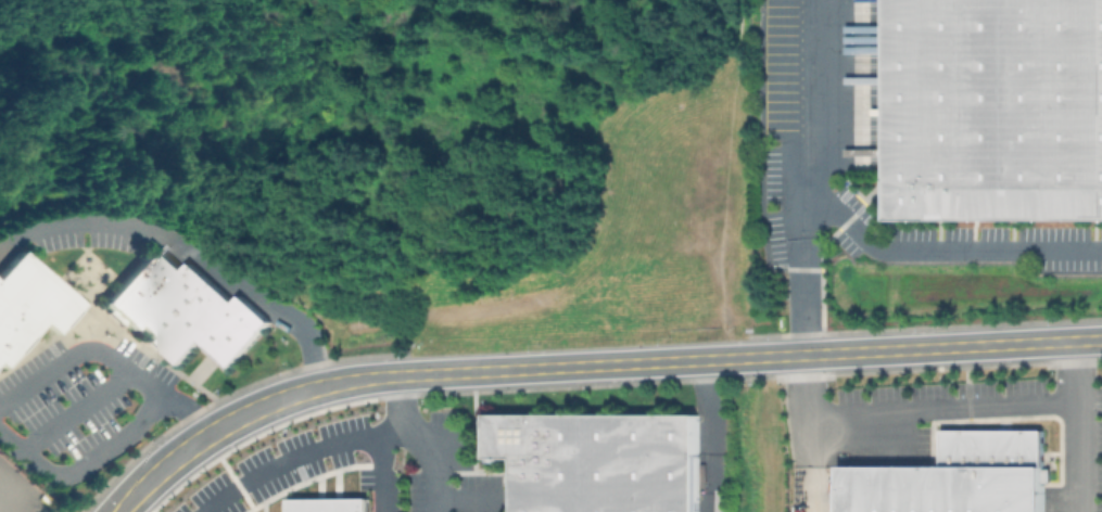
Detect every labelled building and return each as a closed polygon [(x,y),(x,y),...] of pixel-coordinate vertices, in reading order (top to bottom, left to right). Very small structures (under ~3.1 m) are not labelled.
[(885,222),(885,0),(1101,0),(1101,222),(885,222)] [(151,243),(99,302),(129,329),(134,324),(178,363),(198,341),(229,369),(270,323),(239,295),(232,302),(189,264),(182,271),(151,243)] [(18,249),(0,270),(0,365),(1,366),(37,324),(50,335),(78,303),(18,249)] [(701,462),(701,511),(520,511),(520,461),(494,461),(494,411),(701,412),(701,462)] [(1044,464),(1044,511),(841,511),(841,464),(942,464),(942,428),(1043,430),(1043,464),(1044,464)] [(289,499),(289,511),(368,511),(368,498),(289,499)]
